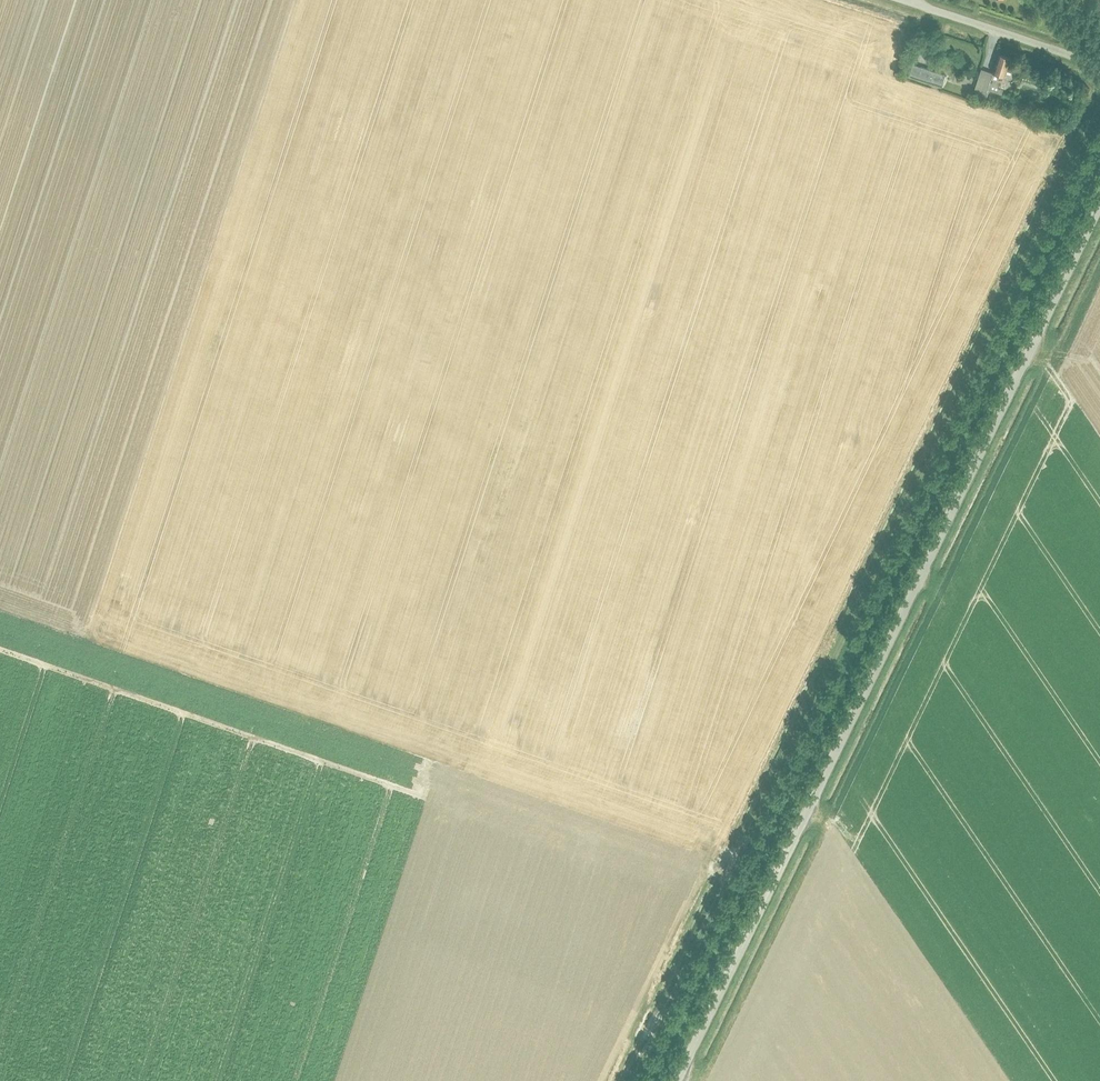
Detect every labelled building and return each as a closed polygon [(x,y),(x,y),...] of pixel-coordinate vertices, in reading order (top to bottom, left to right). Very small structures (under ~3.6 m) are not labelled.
[(1000,54),(988,90),(1000,94),(1012,58),(1000,54)] [(946,74),(913,63),(909,75),(942,86),(946,74)] [(976,89),(974,94),(987,98),(989,93),(976,89)]
